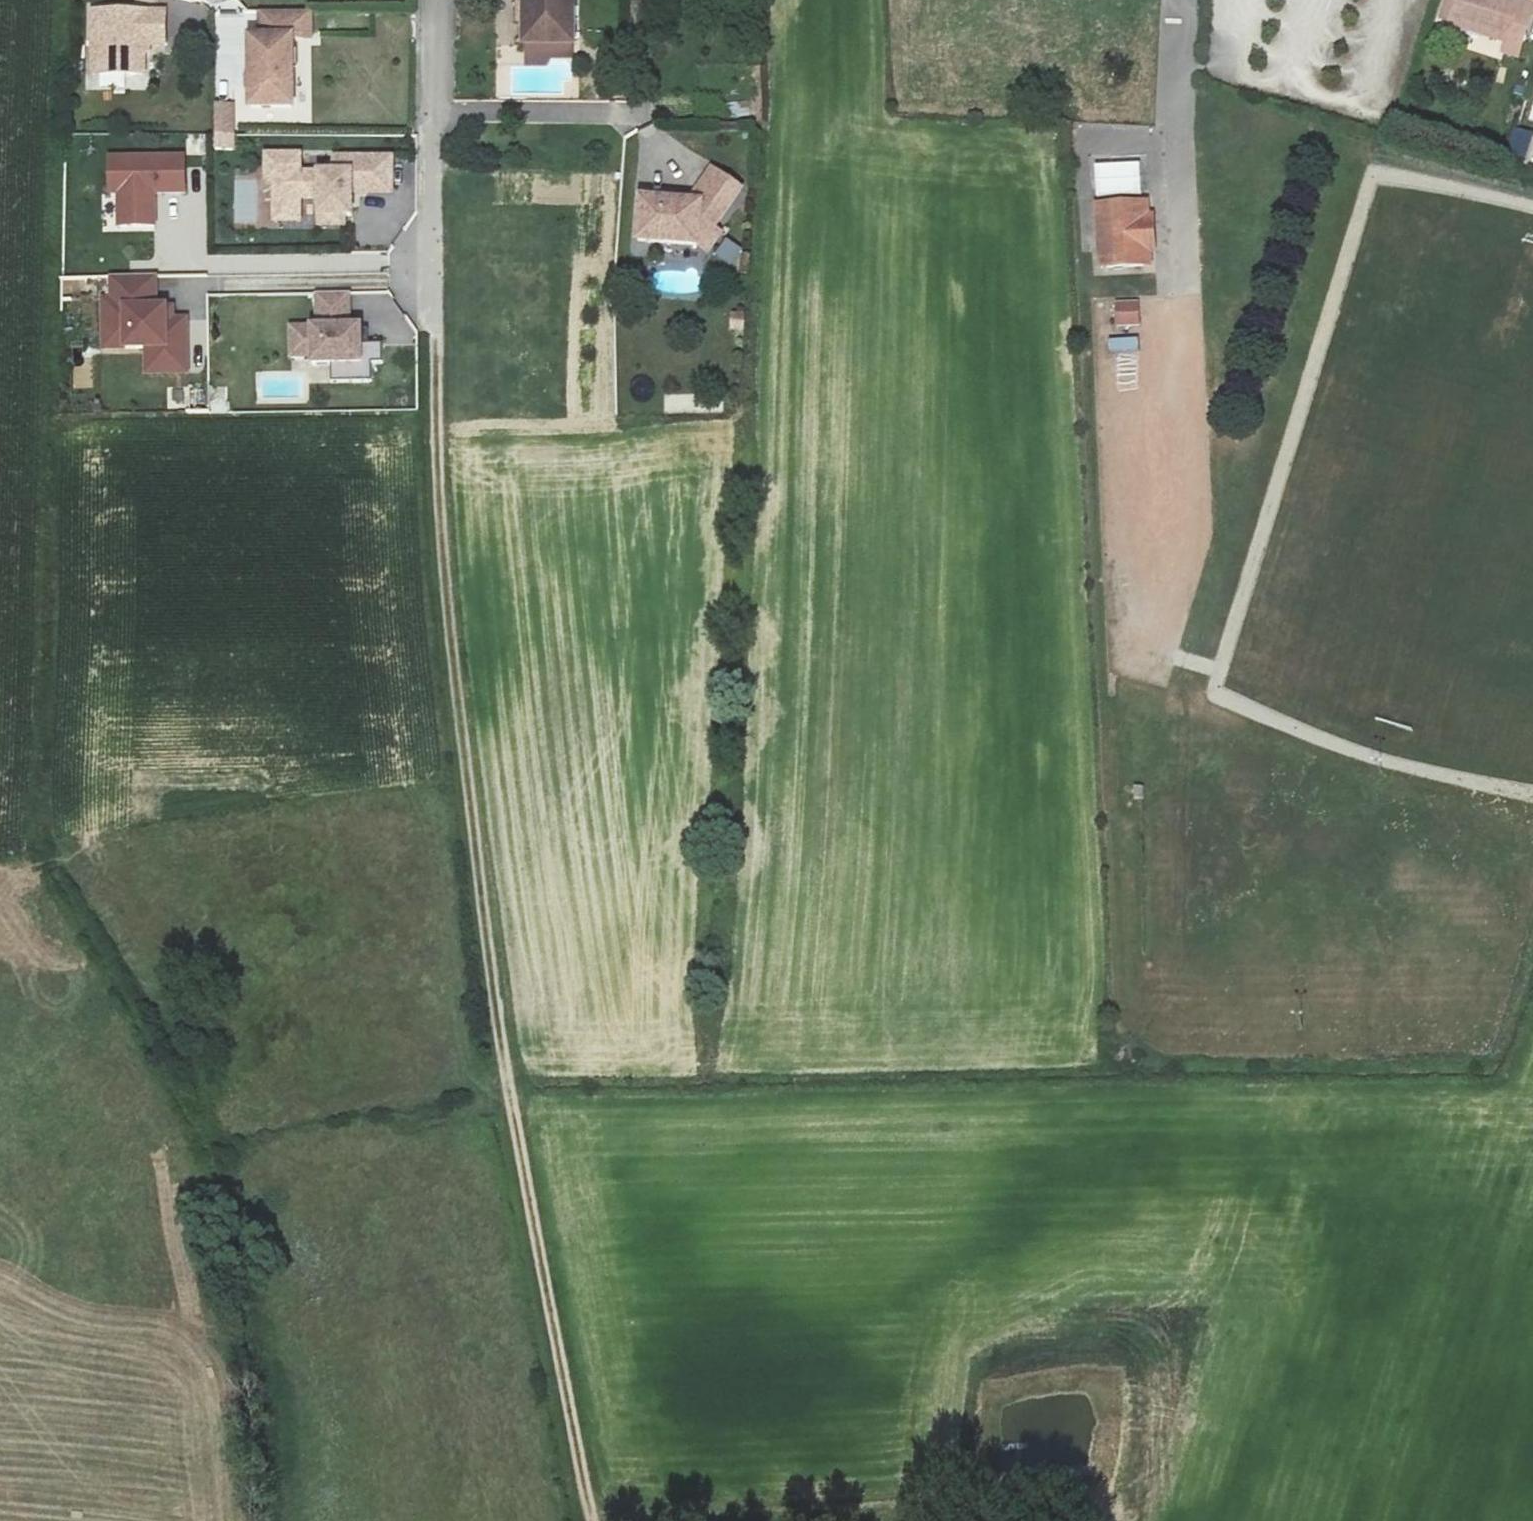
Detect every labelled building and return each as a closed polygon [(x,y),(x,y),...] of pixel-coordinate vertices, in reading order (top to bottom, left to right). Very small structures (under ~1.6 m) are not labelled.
[(522,40),(571,41),(573,0),(524,0),(522,40)] [(1527,0),(1455,0),(1448,22),(1505,40),(1501,51),(1516,55),(1532,2),(1527,0)] [(167,14),(91,12),(91,47),(98,47),(98,75),(145,76),(146,41),(166,41),(167,14)] [(311,13),(261,14),(262,39),(252,39),(252,109),(294,108),(294,39),(312,39),(311,13)] [(215,104),(215,146),(235,146),(235,104),(215,104)] [(1530,134),(1513,131),(1509,151),(1525,154),(1530,134)] [(300,208),(300,185),(320,185),(319,223),(344,223),(344,213),(352,213),(352,186),(392,186),(393,155),(335,154),(335,170),(300,170),(300,152),(267,152),(267,166),(275,166),(275,208),(300,208)] [(184,189),(184,154),(110,155),(110,190),(119,190),(119,223),(154,223),(154,190),(184,189)] [(1093,197),(1140,195),(1138,163),(1091,165),(1093,197)] [(723,227),(715,221),(741,187),(713,166),(691,194),(643,191),(640,233),(700,237),(709,244),(723,227)] [(1141,205),(1099,207),(1102,270),(1146,267),(1146,261),(1152,259),(1151,253),(1148,248),(1145,246),(1142,244),(1141,237),(1142,231),(1143,225),(1144,222),(1147,219),(1149,217),(1149,211),(1142,211),(1141,205)] [(718,254),(731,264),(741,249),(728,240),(718,254)] [(148,372),(187,371),(186,318),(172,319),(172,307),(156,307),(155,275),(112,276),(113,300),(104,300),(105,348),(147,347),(148,372)] [(312,361),(330,361),(330,379),(371,379),(371,361),(382,361),(381,342),(360,343),(360,325),(348,325),(348,291),(315,292),(316,324),(290,324),(290,354),(312,354),(312,361)] [(1116,326),(1139,324),(1137,300),(1115,301),(1116,326)] [(1137,352),(1137,339),(1109,339),(1109,353),(1137,352)]
